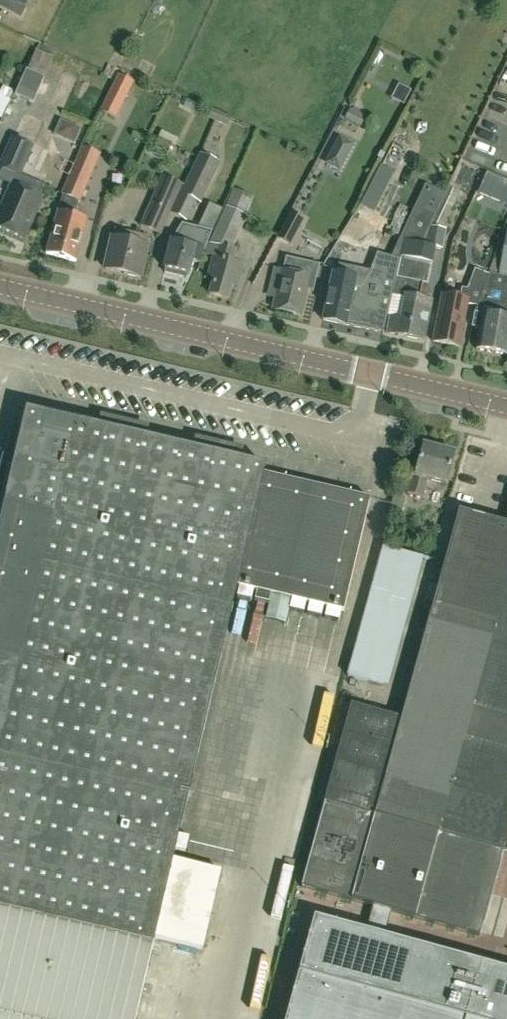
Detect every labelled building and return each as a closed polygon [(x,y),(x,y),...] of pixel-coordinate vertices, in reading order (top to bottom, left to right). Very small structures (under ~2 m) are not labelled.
[(16,2),(17,0),(5,0),(1,8),(22,19),(28,8),(16,2)] [(110,93),(100,111),(115,119),(125,101),(110,93)] [(207,118),(215,121),(219,111),(212,107),(207,118)] [(215,121),(228,127),(233,117),(219,111),(215,121)] [(32,146),(14,138),(1,168),(20,176),(32,146)] [(154,150),(167,155),(171,146),(158,140),(154,150)] [(344,143),(336,166),(347,170),(355,146),(344,143)] [(89,218),(77,215),(80,201),(89,183),(101,155),(83,147),(71,175),(64,194),(59,210),(47,253),(77,261),(89,218)] [(200,153),(185,185),(172,214),(187,221),(197,202),(202,204),(222,164),(200,153)] [(172,214),(185,185),(163,176),(141,226),(161,235),(172,214)] [(447,229),(444,229),(461,193),(453,189),(457,181),(452,179),(431,226),(429,232),(427,232),(425,245),(404,240),(400,260),(396,278),(428,284),(436,248),(443,250),(447,229)] [(13,186),(0,215),(0,228),(25,239),(42,198),(13,186)] [(226,207),(209,244),(234,249),(248,217),(245,216),(254,197),(234,188),(226,207)] [(306,219),(292,212),(278,239),(291,246),(306,219)] [(148,247),(147,247),(150,237),(115,228),(112,239),(113,239),(106,270),(141,277),(148,247)] [(203,249),(196,247),(203,233),(193,228),(185,245),(171,241),(165,269),(166,269),(165,273),(179,276),(180,272),(189,274),(193,261),(200,263),(203,249)] [(234,249),(209,244),(207,254),(214,255),(209,276),(215,277),(210,294),(229,299),(233,282),(239,284),(244,265),(233,262),(236,250),(234,249)] [(324,320),(384,333),(396,278),(400,260),(377,253),(370,271),(339,264),(337,273),(335,273),(332,287),(331,287),(324,320)] [(301,314),(307,290),(314,291),(320,264),(286,257),(284,269),(277,267),(271,291),(278,293),(275,308),(301,314)] [(460,347),(469,304),(477,306),(491,274),(475,269),(467,289),(461,288),(459,298),(443,295),(433,342),(460,347)] [(491,274),(477,306),(475,312),(472,327),(481,329),(477,350),(506,355),(506,277),(491,274)] [(429,300),(395,294),(387,333),(425,340),(431,309),(427,308),(429,300)] [(238,586),(344,611),(371,498),(265,473),(266,466),(26,410),(20,435),(11,433),(6,456),(14,458),(3,505),(0,519),(0,1018),(136,1018),(151,952),(153,944),(154,944),(238,586)] [(424,444),(415,475),(412,475),(407,494),(422,498),(427,479),(446,484),(454,453),(424,444)] [(306,887),(481,934),(506,839),(506,522),(506,524),(461,512),(403,721),(353,707),(306,887)] [(379,538),(350,674),(390,683),(419,547),(379,538)] [(285,1018),(506,1018),(506,970),(384,936),(391,912),(373,907),(366,931),(314,916),(285,1018)]
